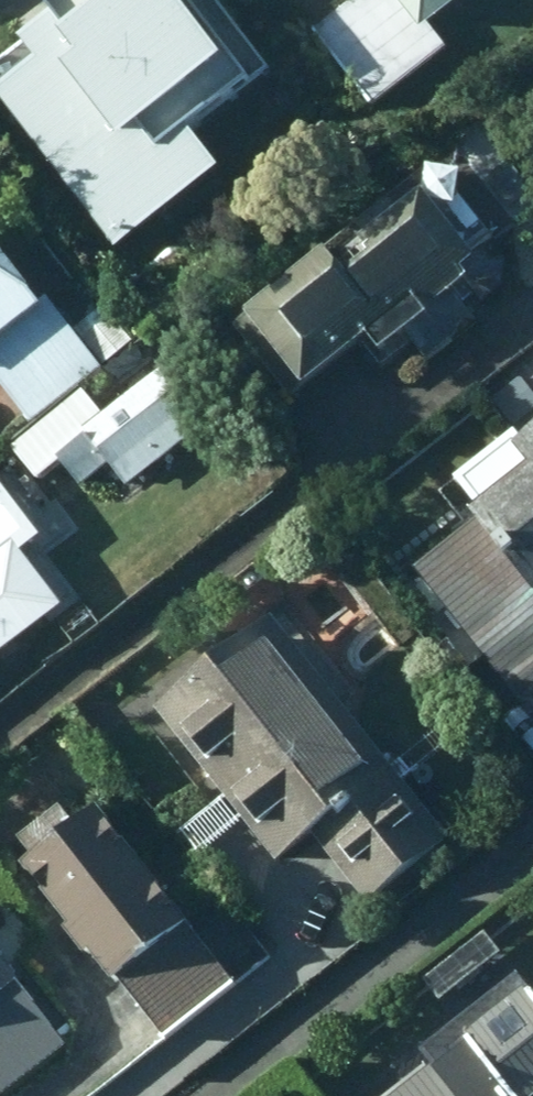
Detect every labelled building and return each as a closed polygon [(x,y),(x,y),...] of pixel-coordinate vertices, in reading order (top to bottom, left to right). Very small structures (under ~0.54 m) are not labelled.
[(0,73),(0,78),(137,255),(243,172),(214,134),(285,79),(224,0),(70,0),(61,8),(71,21),(0,73)] [(441,33),(483,0),(368,0),(323,35),(384,108),(454,51),(441,33)] [(503,241),(447,168),(239,327),(295,400),(313,387),(319,395),(386,343),(397,357),(446,319),(441,313),(482,281),(479,276),(495,263),(486,253),(503,241)] [(38,427),(141,346),(109,305),(79,329),(0,227),(0,378),(38,427)] [(106,508),(208,429),(170,374),(112,419),(91,394),(19,450),(46,483),(72,464),(106,508)] [(491,423),(508,444),(451,485),(472,513),(394,557),(532,714),(532,393),(491,423)] [(76,645),(52,616),(34,631),(59,659),(76,645)] [(284,616),(164,710),(285,865),(324,836),(378,906),(459,842),(284,616)] [(0,640),(0,669),(14,658),(0,640)] [(242,985),(111,811),(36,864),(169,1040),(242,985)] [(0,951),(0,1095),(11,1095),(74,1048),(0,951)] [(484,1048),(489,1055),(453,1083),(440,1067),(404,1095),(532,1095),(532,1008),(484,1048)]
